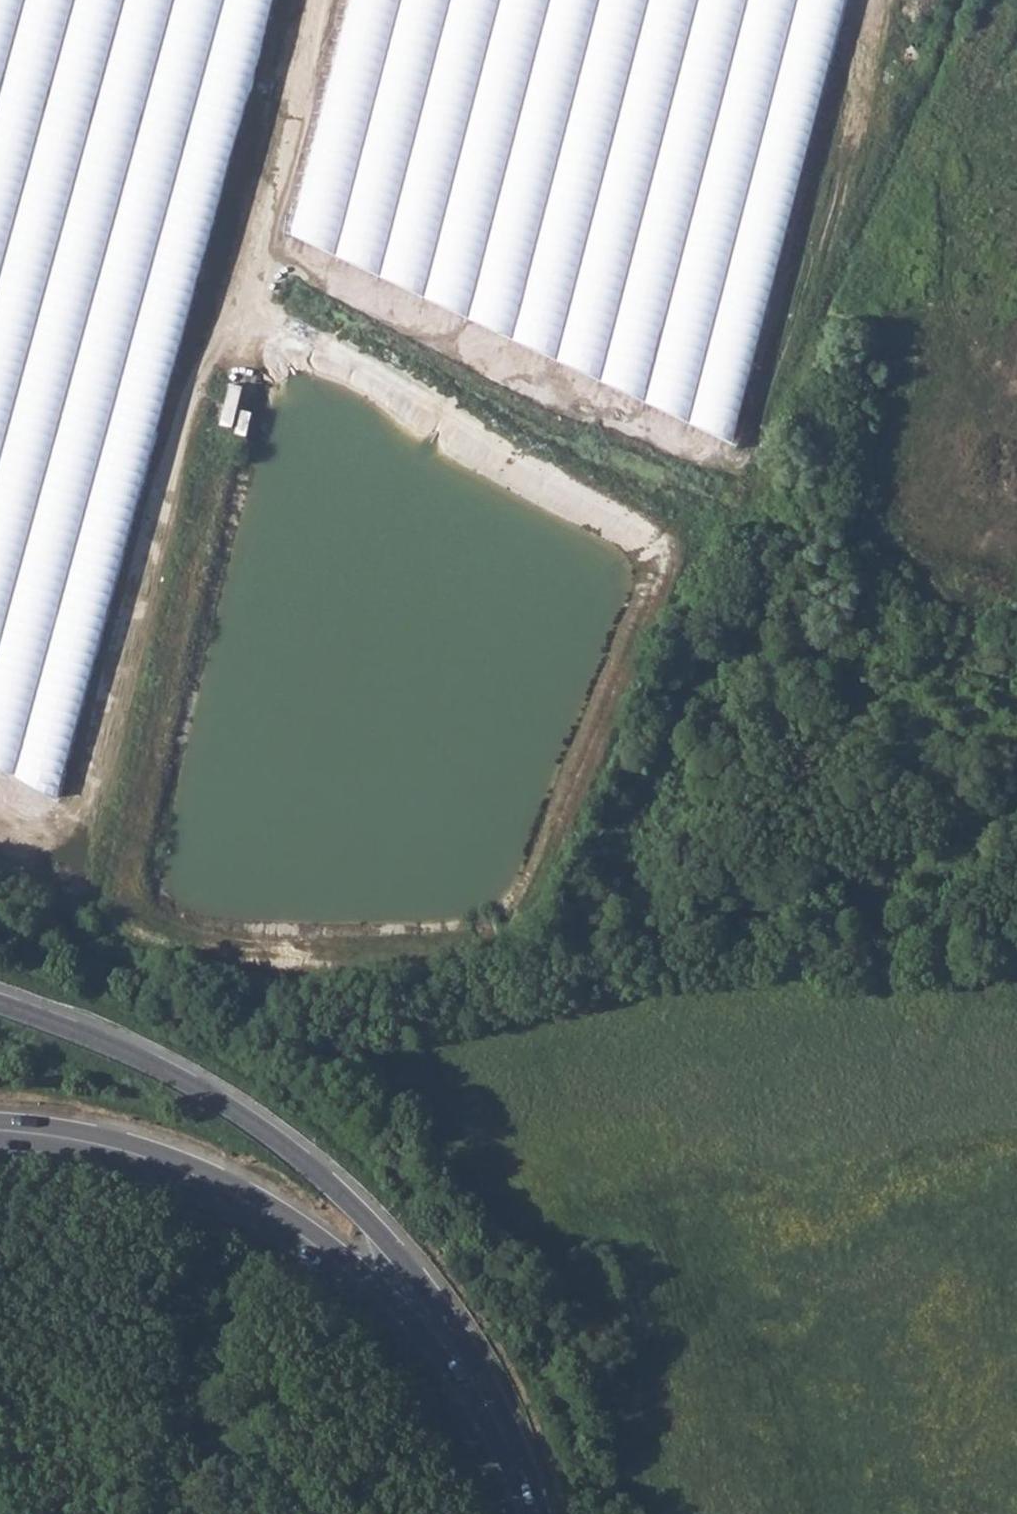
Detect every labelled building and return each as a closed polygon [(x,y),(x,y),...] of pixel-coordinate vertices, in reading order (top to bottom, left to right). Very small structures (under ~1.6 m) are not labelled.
[(54,797),(270,0),(0,0),(0,766),(54,797)] [(289,236),(730,446),(844,0),(350,0),(289,236)]
